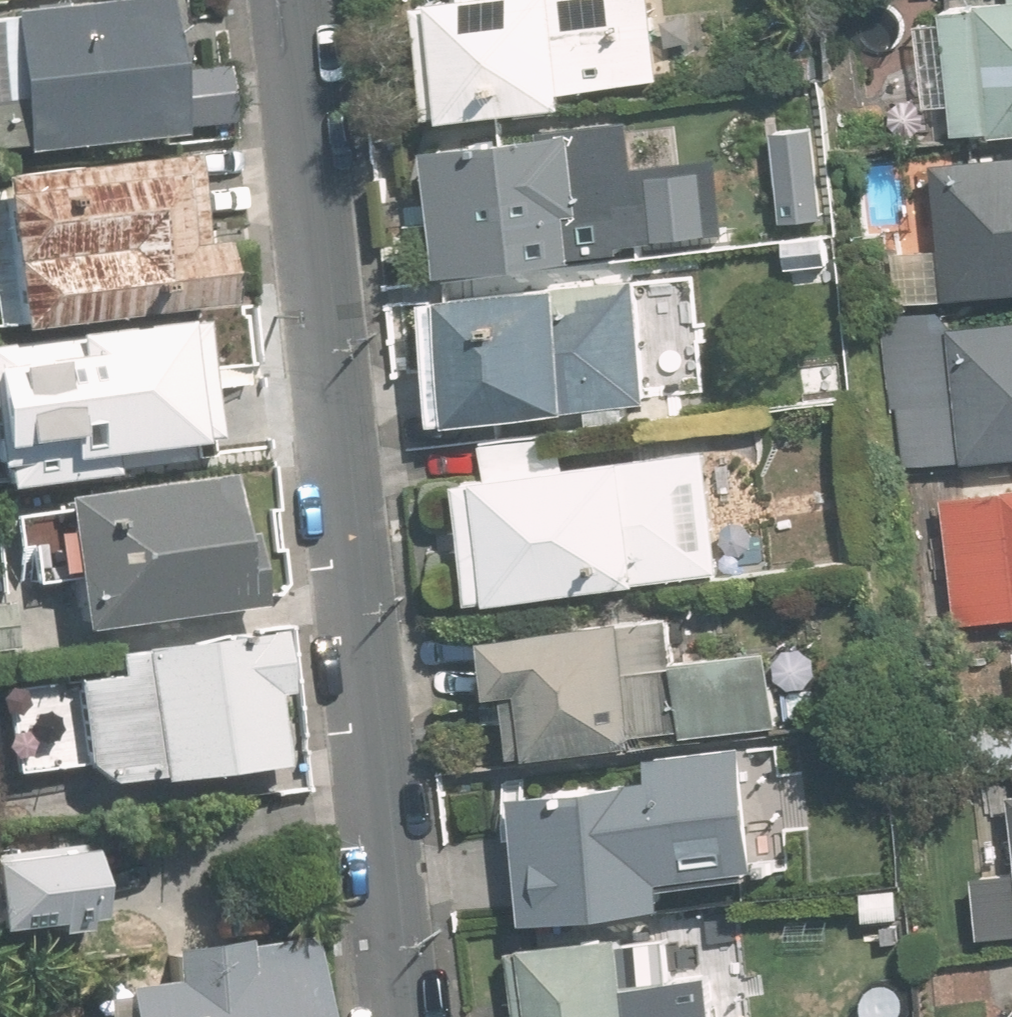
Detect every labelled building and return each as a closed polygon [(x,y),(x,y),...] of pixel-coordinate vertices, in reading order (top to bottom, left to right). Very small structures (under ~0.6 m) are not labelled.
[(184,120),(168,0),(65,0),(0,9),(0,145),(184,120)] [(443,111),(620,87),(619,79),(656,73),(646,0),(454,0),(428,4),(443,111)] [(1011,128),(1011,0),(991,0),(945,5),(959,134),(1011,128)] [(428,149),(444,263),(658,234),(648,166),(642,120),(428,149)] [(779,218),(827,211),(817,135),(769,142),(779,218)] [(936,161),(947,248),(903,253),(908,296),(1011,284),(1011,152),(936,161)] [(648,166),(658,234),(730,224),(720,156),(648,166)] [(0,189),(0,266),(8,328),(215,300),(207,241),(180,244),(169,166),(0,189)] [(781,237),(783,265),(828,262),(826,234),(781,237)] [(453,294),(466,417),(648,399),(636,275),(453,294)] [(1011,452),(1011,317),(955,323),(956,338),(893,345),(907,464),(1011,452)] [(195,440),(179,320),(0,344),(0,361),(10,434),(46,429),(50,459),(195,440)] [(11,483),(3,426),(0,426),(0,485),(11,483)] [(481,442),(496,592),(720,570),(707,446),(565,460),(562,434),(481,442)] [(225,473),(51,496),(69,628),(251,604),(241,533),(234,534),(225,473)] [(1011,612),(1011,483),(947,491),(962,618),(1011,612)] [(18,638),(11,592),(0,593),(0,641),(18,638)] [(526,685),(533,747),(769,724),(762,649),(705,655),(701,611),(495,631),(501,688),(526,685)] [(107,785),(275,762),(265,689),(279,687),(272,628),(114,649),(117,670),(69,676),(80,762),(107,785)] [(1011,769),(1011,714),(960,720),(967,774),(1011,769)] [(516,827),(525,912),(663,899),(659,859),(710,854),(701,764),(550,779),(548,765),(502,769),(508,827),(516,827)] [(70,907),(62,827),(0,833),(0,914),(70,907)] [(1011,936),(1011,868),(976,872),(984,939),(1011,936)] [(868,922),(898,918),(895,889),(865,893),(868,922)] [(499,1016),(719,1016),(713,973),(673,979),(665,923),(525,942),(534,1006),(498,1011),(499,1016)] [(299,939),(238,948),(237,940),(161,950),(165,977),(105,986),(109,1016),(310,1016),(299,939)] [(970,999),(989,997),(984,958),(927,965),(932,1004),(938,1003),(970,999)] [(970,999),(938,1003),(939,1016),(972,1016),(970,999)]
